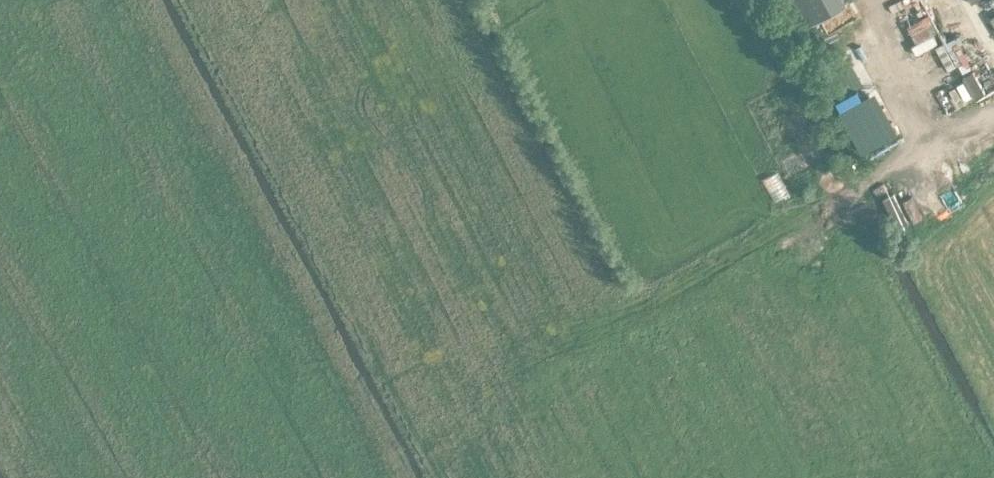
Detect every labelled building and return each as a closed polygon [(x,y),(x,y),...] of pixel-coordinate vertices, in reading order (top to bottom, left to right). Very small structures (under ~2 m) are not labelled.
[(801,25),(845,2),(844,0),(787,0),(801,25)] [(862,95),(857,87),(835,100),(864,149),(900,128),(876,87),(862,95)]
